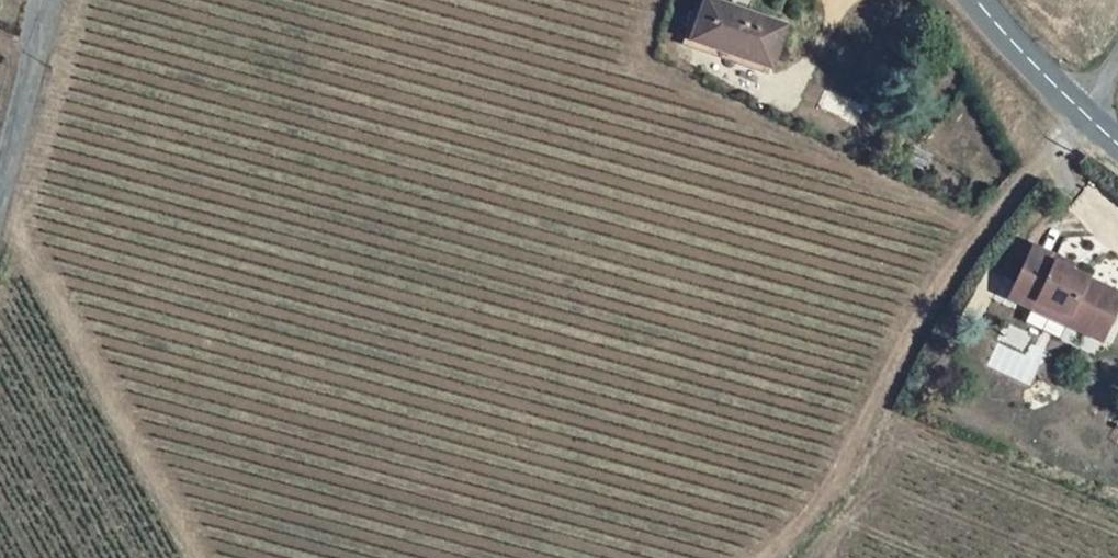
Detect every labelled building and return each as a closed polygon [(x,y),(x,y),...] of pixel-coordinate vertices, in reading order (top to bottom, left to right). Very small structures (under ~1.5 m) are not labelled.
[(670,41),(747,63),(759,19),(690,0),(683,0),(670,41)] [(1009,298),(1034,309),(1038,301),(1069,316),(1065,324),(1088,334),(1091,327),(1106,333),(1117,307),(1117,295),(1069,272),(1054,265),(1057,259),(1033,247),(1009,298)] [(1073,266),(1057,259),(1054,265),(1069,272),(1073,266)] [(1069,316),(1038,301),(1034,309),(1065,324),(1069,316)] [(1106,333),(1091,327),(1088,334),(1102,341),(1106,333)]
